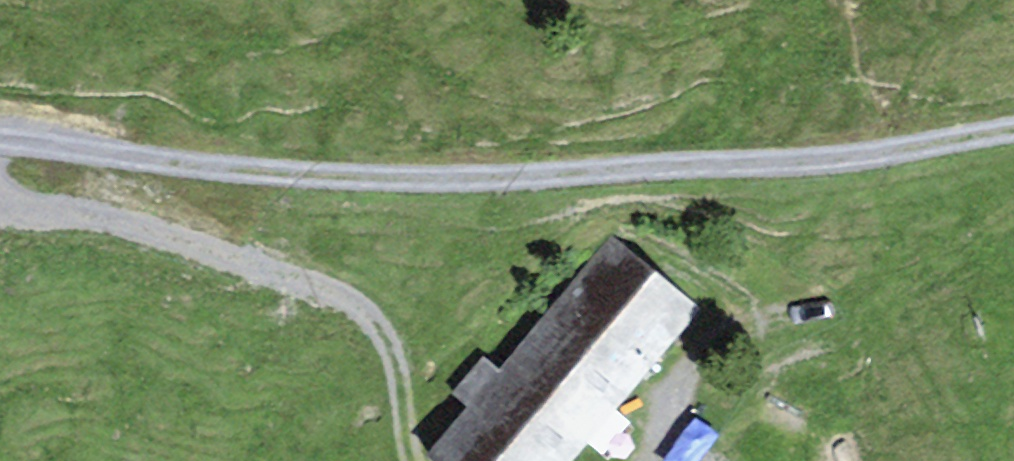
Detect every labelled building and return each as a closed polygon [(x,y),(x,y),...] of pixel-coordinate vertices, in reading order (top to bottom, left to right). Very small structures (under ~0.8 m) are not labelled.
[(611,245),(435,460),(572,460),(694,312),(611,245)]
